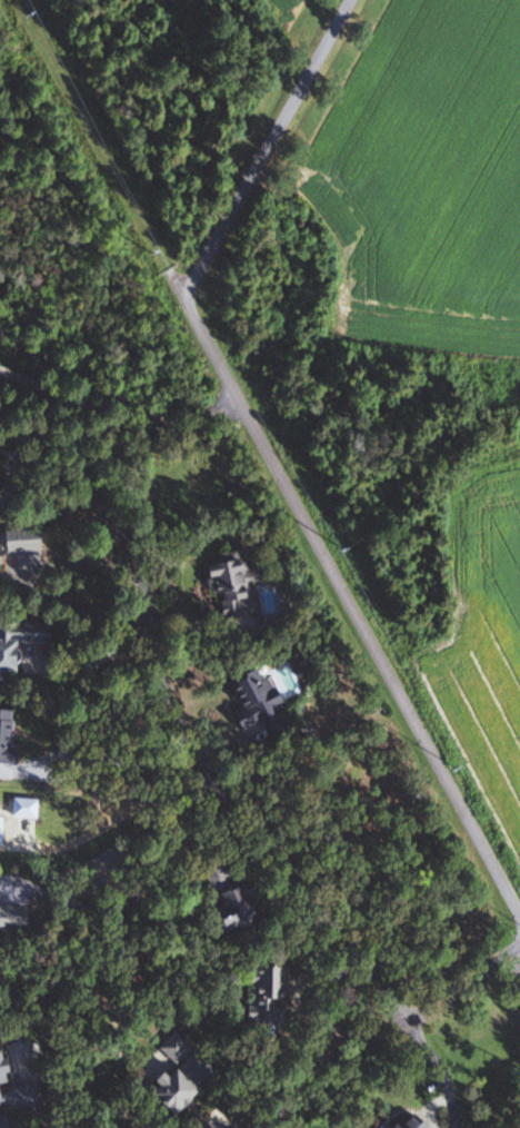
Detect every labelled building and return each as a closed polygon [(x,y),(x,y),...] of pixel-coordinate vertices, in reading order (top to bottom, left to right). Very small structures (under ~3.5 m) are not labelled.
[(1,556),(35,555),(34,531),(0,532),(0,593),(3,593),(1,556)] [(215,595),(221,594),(225,618),(254,614),(249,586),(265,584),(262,567),(247,569),(244,551),(227,554),(229,564),(210,567),(215,595)] [(55,644),(55,625),(0,624),(0,681),(9,682),(9,671),(22,671),(23,643),(55,644)] [(243,709),(237,712),(244,730),(280,715),(276,707),(286,702),(275,675),(266,679),(262,669),(232,682),(243,709)] [(0,709),(0,763),(21,764),(22,746),(16,745),(18,710),(0,709)] [(217,893),(224,931),(242,928),(244,939),(257,936),(255,919),(262,918),(257,887),(217,893)] [(30,906),(0,907),(0,928),(30,927),(30,906)] [(288,1024),(288,967),(254,968),(254,1025),(288,1024)] [(155,1091),(180,1115),(220,1073),(179,1033),(163,1049),(180,1065),(155,1091)] [(42,1086),(10,1087),(8,1036),(0,1037),(0,1108),(43,1106),(42,1086)] [(417,1112),(400,1127),(433,1127),(417,1112)]
